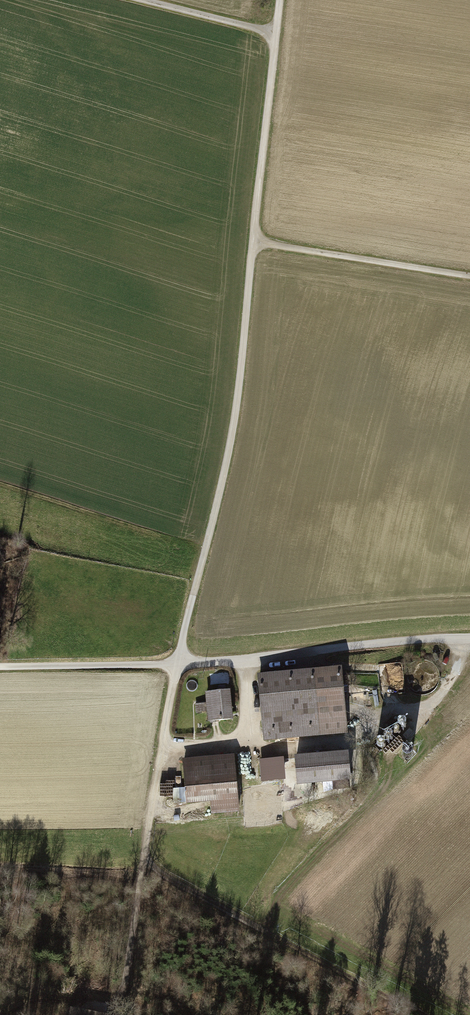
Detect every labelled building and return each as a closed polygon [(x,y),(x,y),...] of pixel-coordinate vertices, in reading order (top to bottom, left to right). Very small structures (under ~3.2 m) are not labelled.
[(259,681),(264,738),(278,737),(277,732),(318,729),(318,732),(346,729),(341,674),(259,681)] [(227,692),(207,693),(207,703),(196,704),(197,712),(208,711),(209,721),(230,719),(227,692)] [(296,759),(298,783),(349,779),(347,755),(296,759)] [(283,757),(260,759),(262,781),(285,779),(283,757)] [(209,767),(184,769),(186,789),(187,801),(212,799),(213,812),(238,810),(234,762),(209,765),(209,767)] [(187,801),(186,789),(173,790),(174,803),(187,801)]
